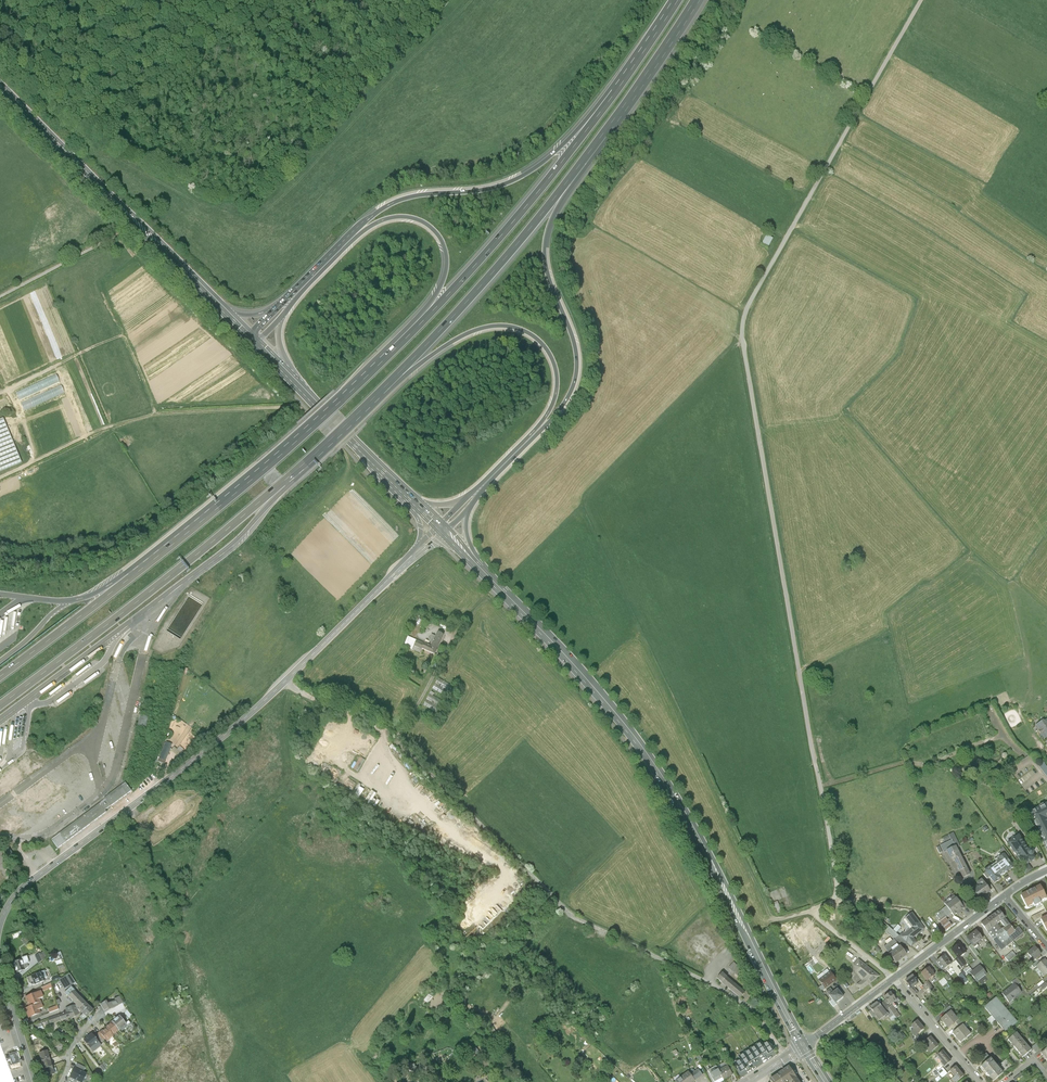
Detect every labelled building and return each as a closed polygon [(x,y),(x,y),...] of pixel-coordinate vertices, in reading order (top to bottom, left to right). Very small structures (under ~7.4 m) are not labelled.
[(417,28),(405,14),(396,22),(409,36),(417,28)] [(761,244),(769,246),(771,237),(764,235),(761,244)] [(0,420),(0,472),(21,463),(3,419),(0,420)] [(202,604),(189,596),(166,631),(180,640),(202,604)] [(163,622),(169,608),(166,606),(160,620),(163,622)] [(432,647),(424,643),(422,649),(435,655),(440,644),(441,644),(445,635),(438,632),(436,636),(432,647)] [(426,640),(424,643),(432,647),(436,636),(432,634),(430,638),(431,639),(430,642),(426,640)] [(422,649),(424,643),(408,637),(404,647),(420,653),(422,649)] [(51,689),(63,680),(61,678),(50,687),(51,689)] [(439,678),(436,683),(451,692),(454,687),(439,678)] [(64,683),(52,693),(55,697),(67,687),(64,683)] [(436,683),(432,689),(448,698),(451,692),(436,683)] [(56,702),(59,706),(71,697),(68,693),(56,702)] [(429,694),(426,700),(440,707),(443,701),(429,694)] [(426,700),(423,705),(437,713),(440,707),(426,700)] [(147,728),(151,717),(142,714),(138,725),(147,728)] [(1043,722),(1038,725),(1041,730),(1040,730),(1042,734),(1043,733),(1045,737),(1046,736),(1046,720),(1043,723),(1043,722)] [(188,734),(178,747),(185,752),(195,739),(188,734)] [(359,768),(363,770),(368,760),(358,756),(356,762),(353,760),(350,767),(358,771),(359,768)] [(1043,761),(1037,765),(1046,777),(1046,768),(1043,761)] [(125,784),(121,787),(128,795),(132,792),(125,784)] [(121,787),(117,790),(123,798),(128,795),(121,787)] [(369,789),(363,800),(367,802),(373,791),(369,789)] [(117,790),(113,793),(119,801),(123,798),(117,790)] [(113,793),(109,796),(115,804),(119,801),(113,793)] [(111,807),(115,804),(109,796),(105,799),(106,800),(111,807)] [(105,812),(111,807),(106,800),(100,804),(105,812)] [(100,804),(96,807),(102,816),(106,813),(105,812),(100,804)] [(1046,819),(1046,804),(1029,813),(1046,850),(1046,820),(1046,819)] [(96,807),(92,810),(98,819),(102,816),(96,807)] [(92,810),(88,813),(94,822),(98,819),(92,810)] [(88,813),(83,816),(90,825),(94,822),(88,813)] [(83,816),(79,819),(86,828),(90,825),(83,816)] [(79,819),(75,822),(82,831),(86,828),(79,819)] [(75,822),(71,825),(78,834),(82,831),(75,822)] [(71,825),(67,828),(74,836),(78,834),(71,825)] [(67,828),(63,831),(70,839),(74,836),(67,828)] [(63,831),(59,834),(66,842),(70,839),(63,831)] [(59,834),(55,837),(62,845),(66,842),(59,834)] [(1029,851),(1018,836),(1008,844),(1009,843),(1011,846),(1011,847),(1011,848),(1012,847),(1015,852),(1014,852),(1023,865),(1024,866),(1028,864),(1035,859),(1032,855),(1033,855),(1033,853),(1033,852),(1033,851),(1032,851),(1031,850),(1030,850),(1029,851)] [(58,848),(62,845),(55,837),(51,840),(58,848)] [(952,840),(940,846),(944,853),(946,852),(948,851),(955,847),(956,848),(960,846),(956,838),(952,840)] [(955,847),(948,851),(946,852),(950,861),(954,859),(955,861),(961,858),(956,848),(955,847)] [(6,851),(12,858),(15,855),(9,848),(6,851)] [(1010,856),(1004,849),(1000,851),(1002,854),(1003,854),(1004,855),(1006,859),(1010,856)] [(1004,855),(999,859),(1000,860),(994,864),(1002,876),(1013,868),(1006,859),(1004,855)] [(966,869),(961,858),(955,861),(960,872),(966,869)] [(1002,876),(994,864),(985,871),(986,872),(990,877),(994,883),(1000,879),(1000,878),(1002,876)] [(1028,864),(1024,866),(1023,865),(1020,868),(1025,875),(1032,870),(1028,864)] [(966,869),(960,872),(963,878),(970,875),(966,869)] [(990,891),(981,880),(977,884),(979,887),(974,891),(973,891),(975,894),(980,900),(990,891)] [(1040,886),(1021,896),(1023,901),(1023,902),(1024,902),(1027,907),(1031,905),(1031,904),(1033,903),(1034,907),(1041,904),(1039,900),(1040,900),(1041,899),(1041,900),(1046,897),(1043,892),(1043,891),(1040,886)] [(960,904),(955,898),(954,896),(951,898),(950,898),(947,900),(947,901),(944,903),(946,906),(951,913),(954,916),(957,913),(959,911),(960,911),(963,908),(960,904)] [(782,912),(777,902),(772,905),(777,915),(782,912)] [(951,913),(946,906),(942,910),(944,912),(948,917),(951,914),(951,913)] [(1005,919),(999,911),(992,916),(998,923),(1002,921),(1005,919)] [(948,917),(944,912),(937,917),(941,922),(948,917)] [(919,924),(915,919),(916,918),(912,914),(906,918),(910,923),(910,922),(914,927),(905,934),(908,938),(909,941),(913,938),(924,929),(919,923),(919,924)] [(992,916),(981,924),(987,932),(998,923),(992,916)] [(998,923),(987,932),(993,940),(996,938),(1000,935),(1005,941),(1009,938),(1006,933),(1003,930),(998,923)] [(1014,931),(1009,924),(1006,927),(1003,930),(1006,933),(1009,938),(1012,942),(1023,933),(1018,927),(1014,931)] [(905,941),(889,927),(885,932),(894,939),(899,946),(900,946),(903,950),(909,945),(905,941)] [(976,931),(966,938),(971,945),(973,947),(982,939),(976,931)] [(1012,942),(1009,938),(1005,941),(1000,935),(996,938),(1003,949),(1012,942)] [(909,941),(908,938),(905,941),(909,945),(911,947),(917,943),(913,938),(909,941)] [(899,946),(898,947),(894,943),(889,947),(888,946),(887,945),(884,947),(890,955),(889,955),(896,964),(907,956),(903,950),(900,946),(899,946)] [(960,944),(952,950),(958,958),(958,959),(960,957),(966,953),(960,944)] [(973,947),(971,945),(969,947),(976,957),(979,955),(973,947)] [(1034,947),(1027,953),(1033,961),(1035,959),(1040,955),(1041,955),(1034,947)] [(44,952),(35,956),(38,964),(47,957),(44,952)] [(1012,952),(1005,958),(1009,963),(1016,956),(1012,952)] [(945,956),(936,962),(942,970),(943,971),(944,970),(951,965),(949,962),(947,959),(945,956)] [(966,964),(960,957),(958,959),(958,958),(955,960),(961,968),(966,964)] [(22,959),(12,962),(15,972),(25,970),(28,967),(27,963),(24,964),(22,959)] [(1036,967),(1044,976),(1046,974),(1046,962),(1045,959),(1040,964),(1036,967)] [(879,976),(859,961),(854,966),(855,971),(863,981),(857,985),(861,990),(872,981),(879,976)] [(741,970),(733,963),(729,968),(738,977),(743,972),(741,970)] [(973,972),(969,966),(963,970),(967,976),(970,973),(973,972)] [(986,975),(979,966),(973,972),(970,973),(977,982),(986,975)] [(929,968),(921,973),(927,981),(935,975),(929,968)] [(951,979),(944,970),(943,971),(942,970),(940,972),(948,981),(951,979)] [(41,971),(31,975),(35,985),(45,981),(41,971)] [(830,972),(819,981),(822,984),(822,985),(825,988),(836,980),(830,972)] [(59,979),(69,987),(76,983),(70,973),(59,979)] [(735,985),(722,974),(718,978),(731,990),(735,985)] [(912,976),(906,981),(908,984),(911,988),(911,989),(913,988),(915,986),(918,989),(922,986),(917,979),(915,980),(912,976)] [(944,978),(939,982),(943,987),(948,983),(944,978)] [(1020,983),(1017,979),(1011,983),(1013,985),(1014,985),(1016,987),(1020,983)] [(933,987),(927,981),(924,983),(931,992),(934,990),(932,987),(933,987)] [(1038,989),(1041,992),(1046,987),(1046,985),(1045,983),(1038,989)] [(75,985),(69,991),(76,1004),(80,1003),(83,1006),(89,1000),(75,985)] [(745,993),(735,985),(731,990),(741,998),(745,993)] [(1013,985),(1002,994),(1004,997),(1004,998),(1005,1000),(1007,1000),(1008,1003),(1021,993),(1018,988),(1017,989),(1016,987),(1014,985),(1013,985)] [(918,993),(913,988),(911,989),(911,988),(910,989),(915,996),(918,993)] [(843,997),(837,990),(833,993),(829,996),(832,1000),(835,1003),(836,1003),(843,997)] [(40,991),(25,997),(28,1007),(41,1002),(39,998),(42,997),(40,991)] [(890,993),(884,998),(886,1000),(890,1005),(891,1005),(896,1001),(894,998),(896,997),(895,995),(893,996),(890,993)] [(107,1001),(101,1005),(105,1012),(123,1003),(120,996),(115,999),(116,1000),(109,1004),(107,1001)] [(1016,1024),(996,999),(985,1008),(1005,1033),(1016,1024)] [(92,1004),(89,1000),(83,1006),(81,1007),(85,1011),(92,1004)] [(43,1008),(41,1002),(28,1007),(24,1008),(28,1018),(41,1013),(39,1009),(43,1008)] [(877,1002),(870,1008),(871,1010),(875,1015),(876,1016),(879,1020),(884,1016),(882,1014),(885,1012),(884,1011),(885,1011),(883,1008),(884,1008),(880,1004),(879,1005),(877,1002)] [(887,1007),(883,1002),(880,1004),(884,1008),(883,1008),(885,1011),(884,1011),(885,1012),(889,1010),(887,1007)] [(65,1009),(67,1012),(77,1009),(81,1007),(80,1003),(76,1004),(65,1009)] [(97,1009),(92,1004),(85,1011),(87,1013),(84,1016),(86,1018),(97,1009)] [(900,1016),(891,1005),(890,1005),(887,1007),(889,1010),(893,1015),(896,1019),(900,1016)] [(77,1009),(67,1012),(70,1016),(71,1019),(79,1013),(77,1009)] [(889,1019),(893,1015),(889,1010),(885,1012),(887,1014),(886,1015),(889,1019)] [(951,1011),(941,1020),(949,1029),(955,1023),(958,1021),(958,1020),(951,1011)] [(50,1023),(70,1016),(67,1012),(48,1018),(50,1023)] [(123,1013),(115,1019),(122,1028),(130,1022),(123,1013)] [(109,1024),(110,1025),(116,1033),(122,1028),(115,1019),(109,1024)] [(917,1021),(911,1026),(914,1029),(911,1032),(915,1037),(917,1035),(923,1029),(917,1021)] [(41,1023),(35,1025),(37,1031),(43,1029),(41,1023)] [(88,1033),(91,1036),(95,1032),(103,1043),(107,1040),(106,1038),(101,1032),(95,1024),(88,1033)] [(110,1025),(103,1030),(108,1037),(110,1038),(116,1033),(110,1025)] [(963,1026),(962,1025),(960,1028),(953,1034),(960,1043),(970,1035),(963,1026)] [(91,1036),(87,1039),(96,1051),(104,1044),(103,1043),(95,1032),(91,1036)] [(1031,1051),(1016,1033),(1008,1040),(1023,1058),(1031,1051)] [(913,1041),(919,1047),(924,1043),(921,1040),(918,1037),(916,1039),(913,1041)] [(938,1047),(930,1037),(925,1041),(930,1047),(927,1049),(930,1053),(938,1047)] [(763,1045),(761,1042),(755,1046),(761,1055),(766,1051),(763,1045)] [(763,1045),(766,1051),(768,1054),(774,1050),(772,1047),(767,1042),(763,1045)] [(64,1047),(60,1043),(53,1050),(57,1054),(64,1047)] [(761,1055),(755,1046),(750,1050),(755,1058),(761,1055)] [(755,1058),(750,1050),(744,1054),(750,1062),(755,1058)] [(47,1051),(39,1053),(42,1065),(50,1063),(47,1051)] [(17,1052),(9,1054),(12,1065),(20,1063),(17,1052)] [(950,1062),(942,1052),(937,1056),(942,1062),(941,1063),(944,1067),(950,1062)] [(750,1062),(744,1054),(738,1057),(740,1060),(744,1065),(750,1062)] [(990,1059),(986,1054),(981,1058),(985,1063),(990,1059)] [(997,1067),(991,1059),(985,1063),(981,1067),(993,1081),(1003,1074),(997,1067)] [(744,1065),(740,1060),(735,1064),(740,1072),(746,1068),(744,1065)] [(1006,1060),(997,1067),(1003,1074),(1012,1066),(1006,1060)] [(54,1075),(50,1063),(42,1065),(46,1077),(54,1075)] [(77,1064),(75,1069),(83,1072),(85,1067),(77,1064)] [(716,1066),(708,1071),(714,1081),(721,1081),(722,1081),(723,1081),(724,1080),(719,1071),(716,1066)] [(719,1071),(724,1080),(732,1075),(728,1067),(719,1071)] [(778,1074),(784,1081),(799,1081),(796,1078),(789,1068),(789,1067),(778,1074)] [(950,1071),(954,1077),(953,1078),(956,1081),(957,1081),(963,1077),(955,1067),(950,1071)] [(75,1069),(71,1077),(81,1081),(82,1081),(86,1074),(83,1072),(75,1069)] [(698,1070),(691,1075),(691,1076),(695,1081),(702,1075),(698,1070)] [(100,1075),(97,1071),(92,1075),(95,1079),(100,1075)] [(676,1081),(677,1081),(693,1081),(695,1081),(691,1076),(691,1075),(688,1072),(676,1081)] [(778,1074),(770,1079),(772,1081),(784,1081),(778,1074)] [(1014,1080),(1016,1081),(1023,1076),(1021,1074),(1014,1080)]
